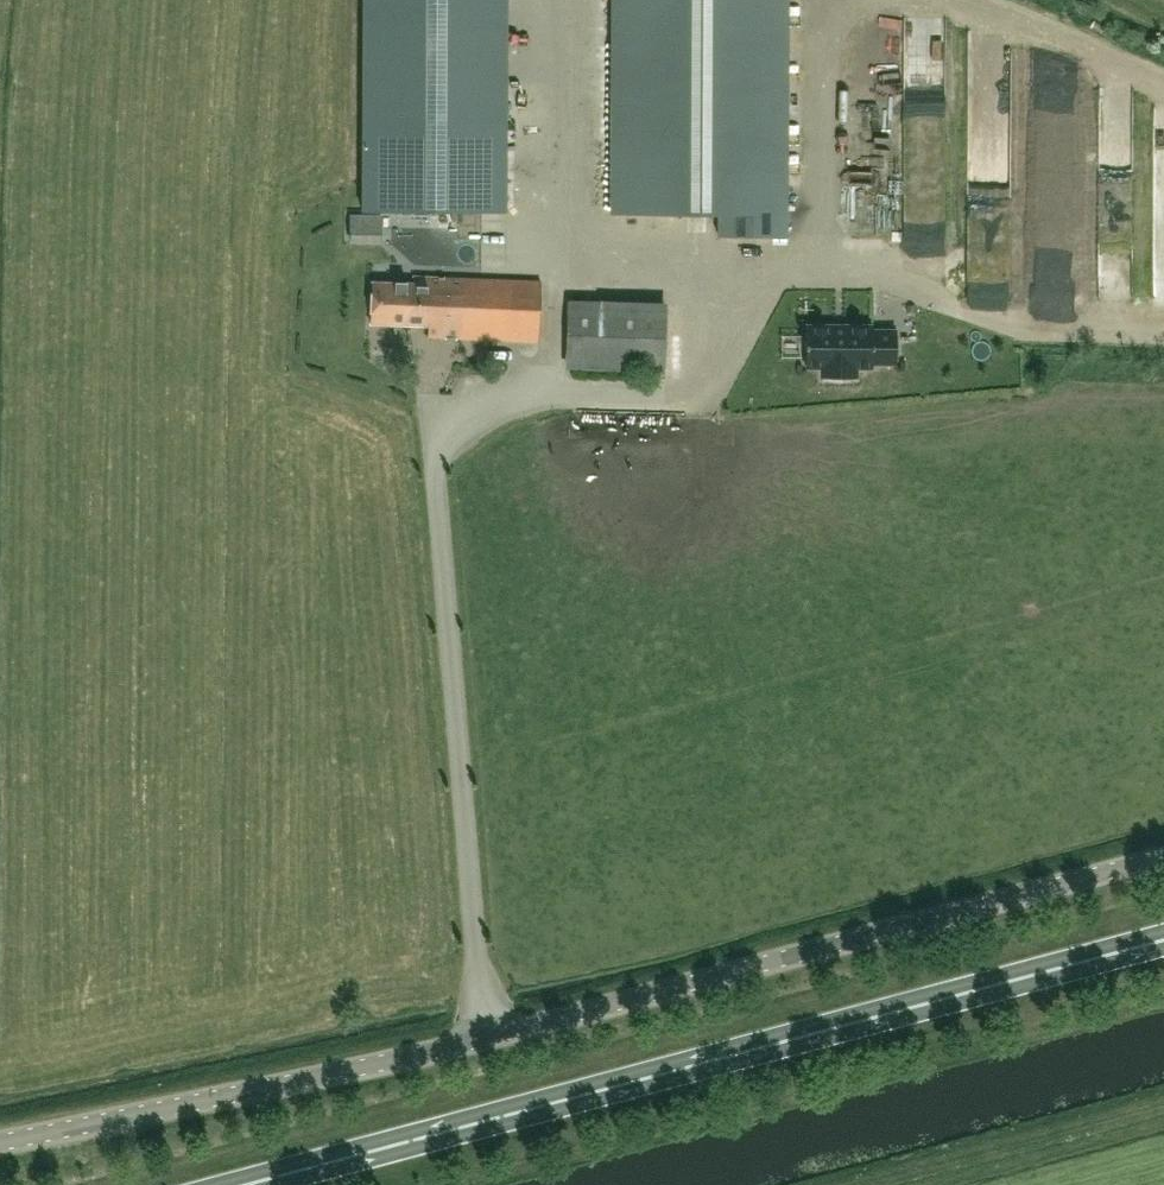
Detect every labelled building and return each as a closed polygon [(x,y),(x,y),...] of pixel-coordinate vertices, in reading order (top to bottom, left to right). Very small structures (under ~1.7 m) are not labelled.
[(364,209),(505,208),(504,0),(363,0),(364,209)] [(616,212),(719,212),(719,235),(787,236),(787,210),(783,210),(784,0),(617,0),(616,212)] [(971,34),(969,176),(1003,177),(1005,34),(971,34)] [(902,134),(902,248),(939,248),(939,134),(902,134)] [(349,231),(348,266),(367,267),(368,232),(349,231)] [(405,233),(405,271),(508,272),(508,234),(405,233)] [(1118,235),(1117,260),(1127,260),(1127,235),(1118,235)] [(1039,296),(1069,296),(1070,253),(1041,252),(1039,296)] [(537,342),(539,280),(414,275),(414,282),(372,280),(370,322),(429,324),(429,337),(537,342)] [(663,370),(665,304),(570,301),(568,367),(663,370)] [(873,328),(806,327),(806,366),(824,366),(824,377),(855,377),(855,366),(873,366),(873,360),(880,360),(880,364),(897,364),(897,331),(873,331),(873,328)]
